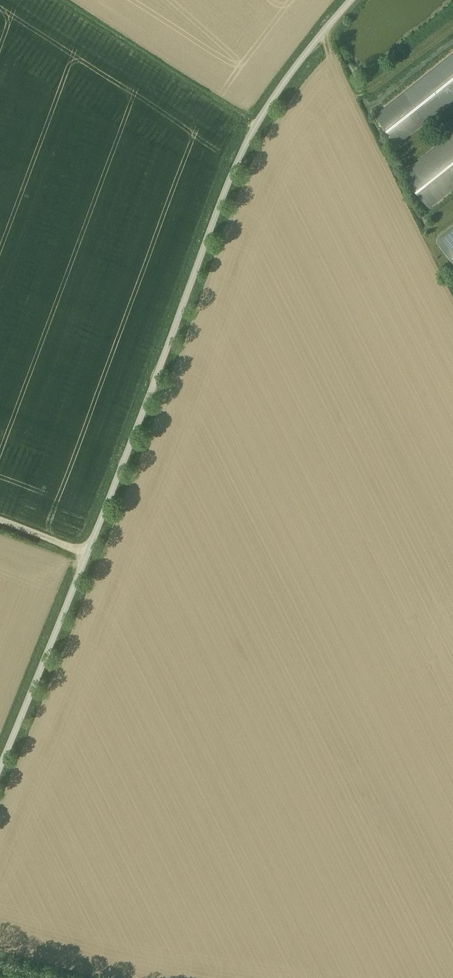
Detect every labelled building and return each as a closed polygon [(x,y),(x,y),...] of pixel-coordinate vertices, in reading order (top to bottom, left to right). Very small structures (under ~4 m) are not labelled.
[(405,93),(426,119),(452,97),(452,55),(405,93)] [(413,168),(437,198),(452,185),(452,136),(413,168)] [(425,202),(429,207),(437,199),(433,194),(425,202)] [(437,241),(452,260),(452,228),(437,241)]
